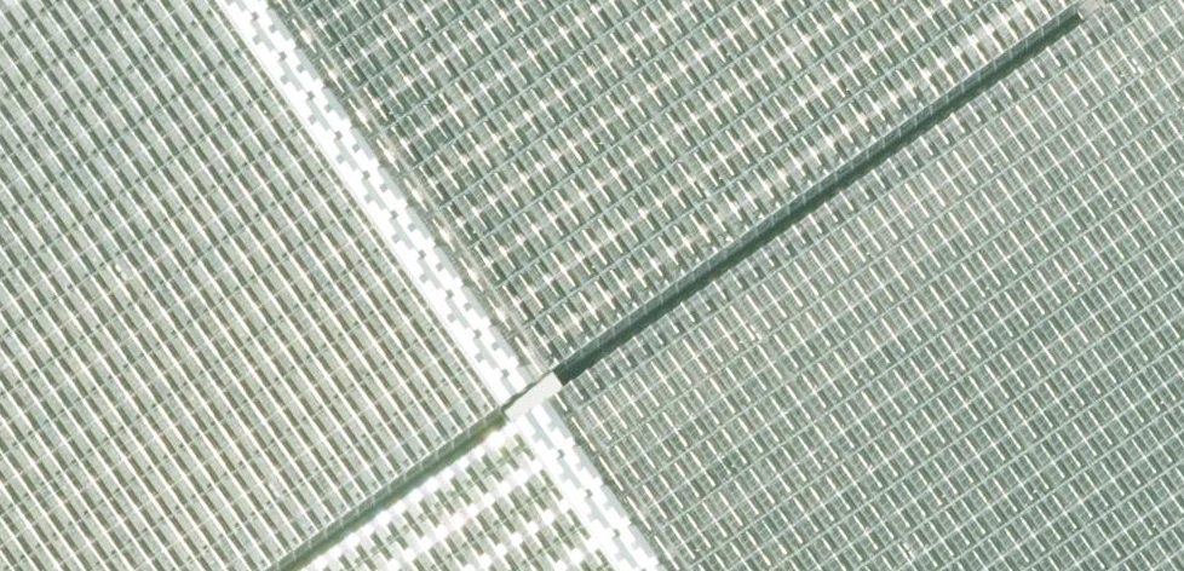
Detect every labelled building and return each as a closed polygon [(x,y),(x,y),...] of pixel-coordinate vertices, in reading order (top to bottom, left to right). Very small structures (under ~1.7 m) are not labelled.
[(211,0),(0,0),(0,570),(611,570),(211,0)] [(611,570),(1183,570),(1183,0),(1138,0),(565,401),(552,382),(1098,0),(211,0),(611,570)]
